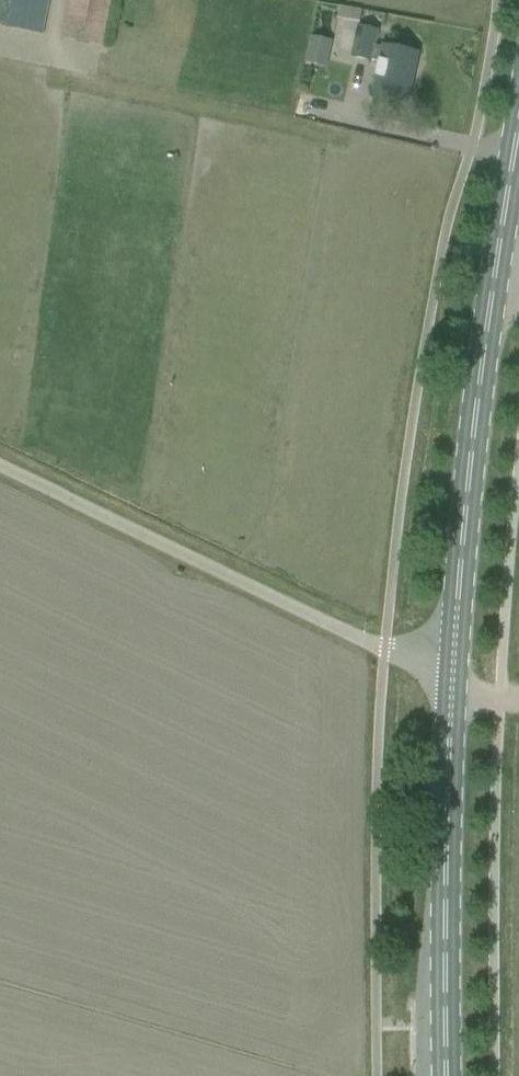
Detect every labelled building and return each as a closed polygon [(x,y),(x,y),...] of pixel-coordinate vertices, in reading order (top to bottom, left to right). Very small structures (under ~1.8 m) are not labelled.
[(49,0),(6,0),(5,4),(0,3),(0,26),(43,34),(49,0)] [(111,0),(68,0),(61,39),(102,47),(111,0)] [(336,19),(359,22),(361,10),(339,6),(336,19)] [(377,31),(356,27),(350,57),(378,63),(372,95),(406,103),(417,54),(374,45),(377,31)] [(325,67),(330,40),(309,36),(304,64),(325,67)]
